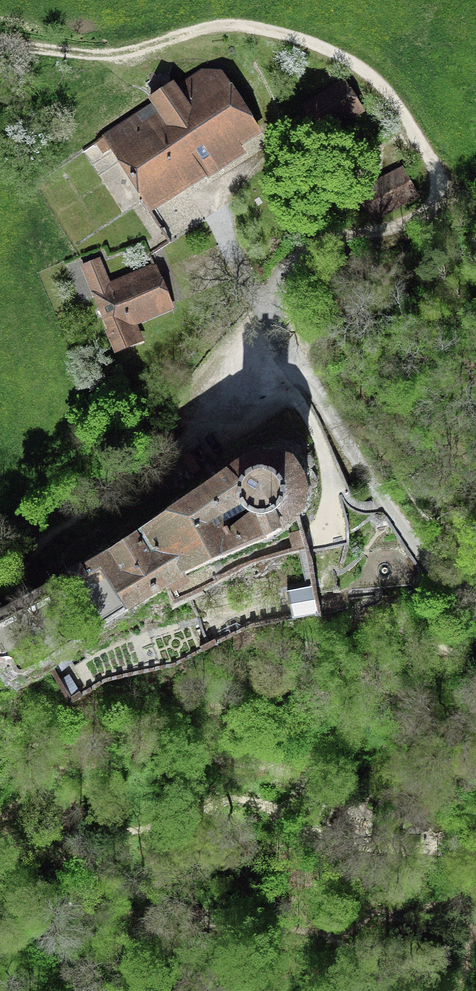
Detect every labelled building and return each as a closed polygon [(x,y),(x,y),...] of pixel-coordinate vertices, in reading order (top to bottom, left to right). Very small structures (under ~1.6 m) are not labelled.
[(169,88),(148,100),(151,104),(99,134),(143,207),(238,151),(233,142),(256,129),(221,75),(176,100),(169,88)] [(303,111),(319,134),(358,107),(343,84),(303,111)] [(369,218),(411,196),(400,173),(357,196),(369,218)] [(128,322),(165,306),(150,271),(107,290),(96,263),(81,269),(113,353),(137,344),(128,322)] [(243,461),(226,474),(240,490),(245,482),(253,476),(267,475),(278,481),(282,487),(284,498),(281,508),(277,514),(271,518),(262,519),(252,517),(264,544),(282,537),(290,529),(297,523),(304,511),(307,499),(308,488),(302,473),(295,462),(287,458),(275,456),(258,455),(243,461)] [(226,474),(136,532),(150,554),(174,562),(180,580),(264,544),(252,517),(213,540),(205,526),(240,505),(239,499),(240,490),(226,474)] [(267,475),(253,476),(245,482),(240,490),(239,499),(240,505),(243,510),(252,517),(262,519),(271,518),(277,514),(281,508),(284,498),(282,487),(278,481),(267,475)] [(136,532),(84,564),(90,575),(98,570),(121,609),(124,614),(167,588),(174,584),(180,580),(174,562),(150,554),(136,532)] [(84,581),(76,567),(65,574),(73,587),(84,581)] [(309,586),(284,592),(291,622),(315,617),(309,586)] [(196,910),(189,910),(186,913),(186,919),(189,922),(194,923),(198,920),(199,914),(196,910)]
